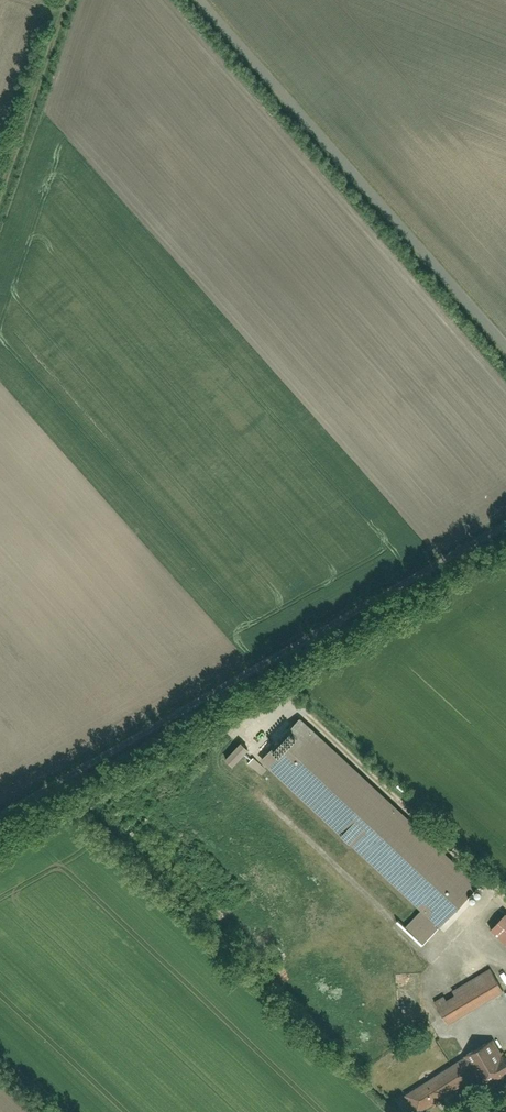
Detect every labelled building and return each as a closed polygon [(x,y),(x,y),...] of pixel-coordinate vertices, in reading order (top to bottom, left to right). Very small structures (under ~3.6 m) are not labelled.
[(299,714),(258,757),(418,909),(403,924),(425,945),(480,886),(299,714)] [(248,748),(239,740),(223,757),(232,765),(248,748)] [(268,770),(252,756),(247,762),(262,776),(268,770)] [(489,927),(505,943),(505,912),(504,910),(489,927)] [(432,1002),(445,1024),(503,990),(490,969),(432,1002)] [(404,1092),(415,1111),(422,1111),(485,1075),(491,1084),(505,1075),(505,1063),(493,1040),(404,1092)]
